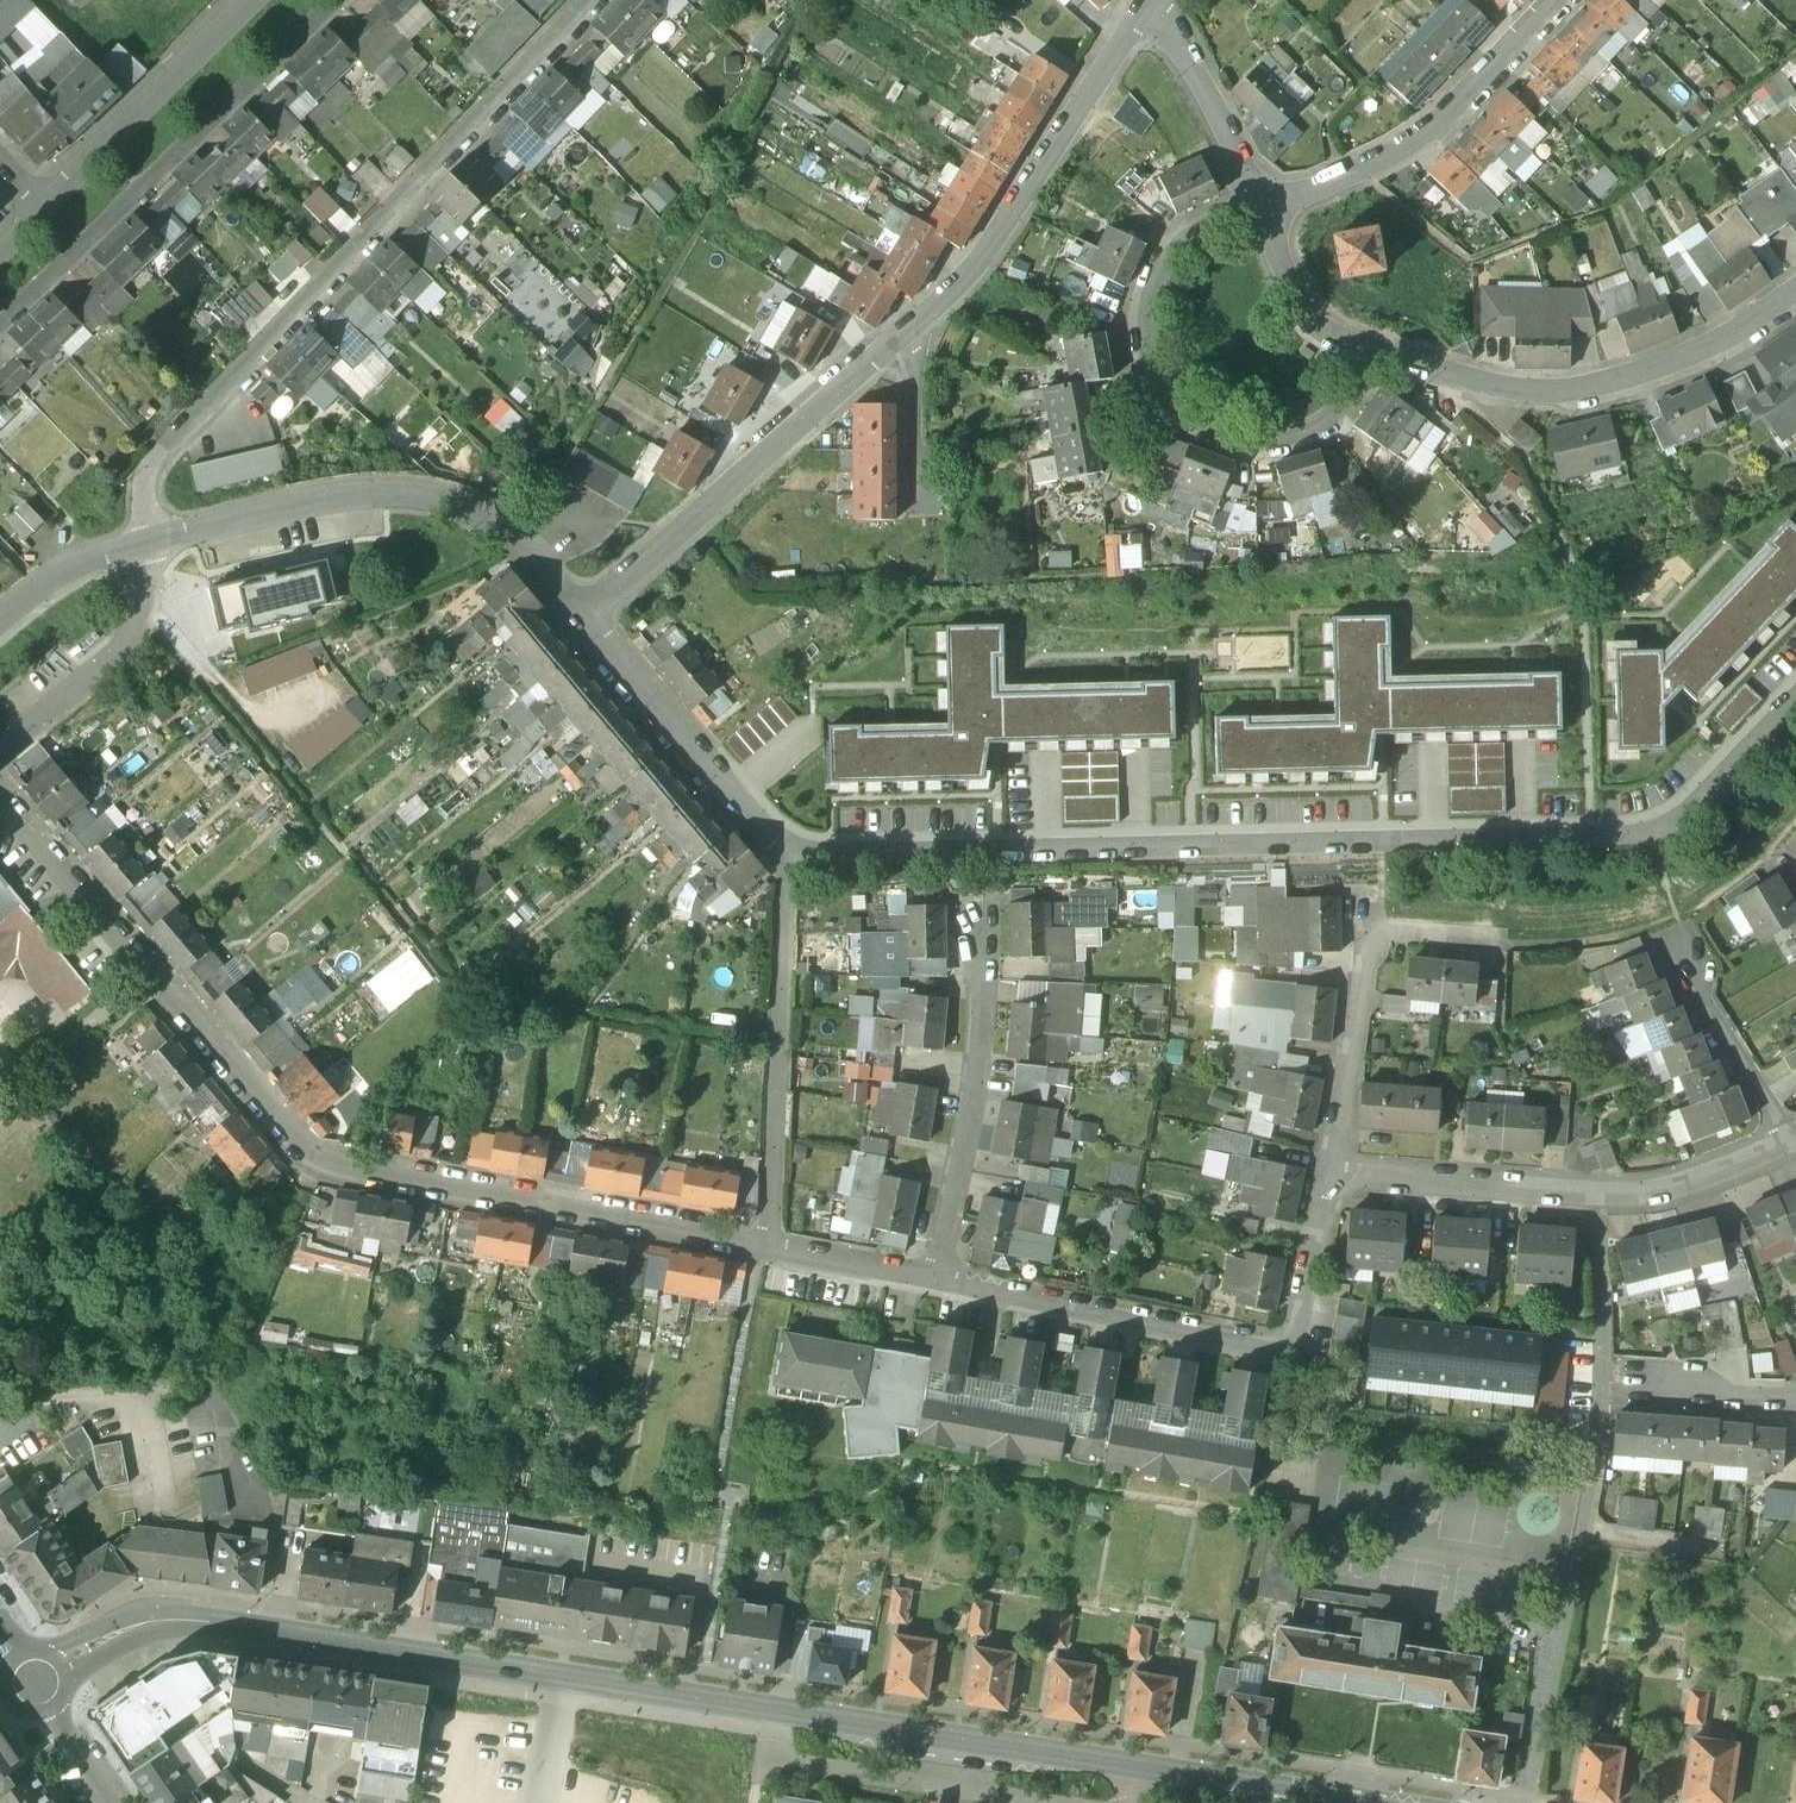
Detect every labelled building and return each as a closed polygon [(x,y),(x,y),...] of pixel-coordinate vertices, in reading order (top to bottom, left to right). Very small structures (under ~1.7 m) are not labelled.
[(0,9),(0,44),(37,8),(29,0),(9,0),(0,9)] [(418,0),(377,0),(382,6),(397,21),(419,1),(418,0)] [(466,53),(491,78),(540,26),(535,21),(511,0),(499,0),(495,5),(504,13),(466,53)] [(535,21),(554,0),(511,0),(535,21)] [(612,5),(643,34),(663,12),(650,0),(616,0),(612,5)] [(1098,10),(1108,0),(1088,0),(1098,10)] [(1475,10),(1487,22),(1500,8),(1491,0),(1485,0),(1475,10)] [(1500,8),(1508,0),(1491,0),(1500,8)] [(1588,4),(1615,31),(1633,12),(1627,6),(1621,0),(1592,0),(1588,4)] [(1647,0),(1633,0),(1627,6),(1633,12),(1615,31),(1624,39),(1655,7),(1647,0)] [(1655,7),(1657,9),(1665,0),(1647,0),(1655,7)] [(1737,8),(1750,0),(1732,0),(1737,8)] [(1475,10),(1465,1),(1447,20),(1475,46),(1493,27),(1487,22),(1475,10)] [(1615,31),(1588,4),(1568,25),(1596,51),(1615,31)] [(643,34),(612,5),(591,26),(597,32),(609,43),(622,55),(643,34)] [(382,6),(363,25),(378,40),(397,21),(382,6)] [(1475,46),(1447,20),(1428,40),(1455,67),(1475,46)] [(363,25),(343,44),(358,59),(378,40),(363,25)] [(1596,51),(1568,25),(1549,46),(1576,72),(1577,72),(1596,51)] [(343,44),(328,28),(307,49),(337,80),(358,59),(343,44)] [(597,32),(578,53),(590,64),(609,43),(597,32)] [(1455,67),(1428,40),(1408,61),(1436,88),(1455,67)] [(1033,57),(1009,42),(997,61),(1020,76),(1020,75),(1033,57)] [(97,69),(122,95),(146,72),(119,46),(97,69)] [(1576,72),(1549,46),(1531,64),(1552,85),(1558,91),(1553,96),(1566,108),(1588,84),(1577,72),(1576,72)] [(337,80),(307,49),(285,70),(306,91),(315,101),(337,80)] [(97,69),(81,52),(60,73),(67,80),(100,116),(122,95),(97,69)] [(578,53),(558,74),(569,85),(590,64),(578,53)] [(1399,53),(1379,75),(1387,83),(1408,61),(1399,53)] [(46,55),(19,79),(40,106),(67,80),(60,73),(46,55)] [(1066,77),(1033,57),(1020,75),(1020,76),(1054,97),(1066,77)] [(1288,77),(1267,57),(1258,66),(1279,87),(1288,77)] [(14,75),(0,58),(0,86),(1,87),(14,75)] [(1408,61),(1387,83),(1415,109),(1436,88),(1408,61)] [(1258,66),(1231,94),(1253,115),(1279,87),(1258,66)] [(558,74),(551,68),(531,90),(562,119),(582,98),(569,85),(558,74)] [(1552,85),(1540,73),(1528,87),(1540,98),(1541,98),(1552,85)] [(1757,87),(1766,109),(1795,96),(1795,93),(1788,74),(1757,87)] [(14,75),(1,87),(0,88),(0,127),(36,164),(67,135),(40,106),(19,79),(14,75)] [(306,91),(291,76),(271,95),(286,111),(306,91)] [(1054,97),(1020,76),(1008,96),(1042,117),(1054,97)] [(67,80),(40,106),(67,135),(73,141),(100,116),(67,80)] [(1552,85),(1541,98),(1547,103),(1553,96),(1558,91),(1552,85)] [(1279,87),(1253,115),(1274,135),(1285,125),(1301,108),(1279,87)] [(1540,98),(1528,87),(1515,101),(1527,112),(1540,98)] [(562,119),(531,90),(510,111),(517,117),(528,128),(541,141),(562,119)] [(1515,101),(1505,92),(1487,110),(1515,137),(1533,118),(1527,112),(1515,101)] [(1144,137),(1159,114),(1129,94),(1114,118),(1144,137)] [(271,95),(252,113),(267,129),(286,111),(271,95)] [(1042,117),(1008,96),(996,114),(1030,135),(1042,117)] [(1566,108),(1553,96),(1547,103),(1559,115),(1566,108)] [(252,113),(246,107),(224,128),(233,137),(255,159),(276,138),(267,129),(252,113)] [(1515,137),(1487,110),(1468,131),(1496,157),(1515,137)] [(1030,135),(996,114),(984,133),(1019,154),(1030,135)] [(517,117),(497,138),(508,149),(528,128),(517,117)] [(1285,125),(1274,135),(1283,143),(1294,133),(1285,125)] [(1496,157),(1468,131),(1448,152),(1476,178),(1496,157)] [(1019,154),(984,133),(973,152),(1007,173),(1019,154)] [(233,137),(204,165),(225,187),(255,159),(233,137)] [(1515,137),(1496,157),(1507,167),(1513,173),(1532,153),(1515,137)] [(497,138),(477,160),(488,170),(508,149),(497,138)] [(1788,148),(1782,152),(1780,169),(1787,178),(1795,189),(1795,159),(1788,148)] [(1007,173),(973,152),(961,171),(995,192),(1007,173)] [(1448,152),(1428,174),(1455,200),(1475,179),(1476,178),(1448,152)] [(477,160),(470,154),(450,175),(481,204),(501,183),(488,170),(477,160)] [(204,165),(195,156),(174,177),(180,183),(192,195),(204,208),(225,187),(204,165)] [(1496,157),(1476,178),(1481,184),(1490,193),(1493,196),(1493,197),(1495,199),(1510,184),(1500,175),(1507,167),(1496,157)] [(1201,158),(1180,168),(1197,204),(1219,194),(1201,158)] [(1588,181),(1600,197),(1621,183),(1609,166),(1588,181)] [(1180,168),(1159,178),(1176,214),(1197,204),(1180,168)] [(1780,169),(1738,197),(1751,214),(1757,210),(1747,197),(1764,185),(1769,191),(1787,178),(1780,169)] [(995,192),(961,171),(950,190),(984,211),(995,192)] [(481,204),(450,175),(430,196),(436,202),(461,226),(461,225),(481,204)] [(661,210),(678,194),(661,177),(645,193),(661,210)] [(1769,191),(1764,185),(1747,197),(1757,210),(1764,205),(1781,229),(1786,225),(1784,222),(1795,213),(1795,189),(1787,178),(1769,191)] [(1475,179),(1455,200),(1467,211),(1478,211),(1480,208),(1490,217),(1501,206),(1495,199),(1493,197),(1493,196),(1490,193),(1481,184),(1475,179)] [(180,183),(159,202),(171,214),(192,195),(180,183)] [(323,185),(304,202),(337,237),(356,220),(323,185)] [(984,211),(950,190),(938,209),(972,230),(984,211)] [(159,202),(140,221),(152,233),(171,214),(159,202)] [(461,226),(436,202),(427,212),(446,230),(445,231),(451,236),(454,234),(462,225),(461,225),(461,226)] [(890,204),(878,223),(891,231),(903,211),(890,204)] [(1707,237),(1711,241),(1726,263),(1747,249),(1765,236),(1742,204),(1737,207),(1735,206),(1724,215),(1728,222),(1707,237)] [(1781,229),(1764,205),(1757,210),(1751,214),(1768,238),(1781,229)] [(972,230),(938,209),(927,227),(926,227),(947,240),(947,241),(960,249),(972,230)] [(914,218),(903,211),(891,231),(902,238),(914,218)] [(427,212),(415,224),(432,240),(434,242),(445,231),(446,230),(427,212)] [(1784,222),(1786,225),(1795,238),(1795,213),(1784,222)] [(1108,228),(1085,214),(1073,235),(1077,237),(1076,238),(1098,249),(1108,228)] [(134,215),(112,236),(143,266),(165,246),(152,233),(140,221),(134,215)] [(927,227),(914,218),(902,238),(902,239),(936,259),(947,241),(947,240),(926,227),(927,227)] [(432,240),(415,224),(404,236),(416,247),(421,252),(432,240)] [(322,246),(330,237),(319,226),(310,236),(322,246)] [(558,350),(590,317),(535,264),(540,259),(506,226),(481,252),(559,329),(548,340),(558,350)] [(1144,245),(1108,228),(1098,249),(1134,266),(1144,245)] [(451,236),(445,231),(434,242),(442,250),(448,255),(461,240),(454,234),(451,236)] [(1376,232),(1334,240),(1342,281),(1383,274),(1376,232)] [(143,266),(112,236),(92,256),(106,271),(123,286),(143,266)] [(416,247),(404,236),(395,245),(407,256),(416,247)] [(395,245),(389,239),(368,261),(399,291),(420,269),(407,256),(395,245)] [(936,259),(902,239),(890,257),(924,278),(936,259)] [(313,257),(296,240),(286,250),(304,267),(313,257)] [(432,240),(421,252),(416,247),(407,256),(420,269),(420,268),(422,270),(442,250),(434,242),(432,240)] [(1711,241),(1689,256),(1703,278),(1710,273),(1726,263),(1711,241)] [(877,249),(866,268),(879,276),(890,257),(877,249)] [(1134,266),(1098,249),(1088,270),(1124,288),(1134,266)] [(1747,249),(1726,263),(1749,297),(1770,283),(1747,249)] [(1703,287),(1678,251),(1667,258),(1689,296),(1703,287)] [(924,278),(890,257),(879,276),(878,277),(899,290),(899,291),(912,299),(924,278)] [(368,261),(347,283),(353,289),(353,288),(365,300),(378,312),(399,291),(368,261)] [(1710,273),(1703,278),(1726,312),(1749,297),(1726,263),(1710,273)] [(420,269),(399,291),(411,303),(432,280),(422,270),(420,268),(420,269)] [(866,268),(853,288),(887,309),(899,291),(899,290),(878,277),(879,276),(866,268)] [(123,286),(106,271),(98,279),(114,295),(123,286)] [(574,286),(593,306),(605,295),(587,275),(574,286)] [(114,295),(98,279),(87,289),(103,305),(105,308),(116,297),(114,295)] [(260,279),(226,307),(243,326),(276,299),(260,279)] [(1649,285),(1633,291),(1639,306),(1655,300),(1649,285)] [(365,300),(353,288),(353,289),(344,298),(356,309),(365,300)] [(887,309),(853,288),(841,308),(875,329),(887,309)] [(87,289),(67,308),(83,324),(103,305),(87,289)] [(1496,290),(1482,289),(1481,336),(1495,336),(1496,330),(1496,299),(1496,290)] [(1543,300),(1543,311),(1542,328),(1569,328),(1576,329),(1577,291),(1543,290),(1543,300)] [(1577,291),(1576,329),(1576,337),(1594,336),(1584,292),(1577,291)] [(1633,291),(1615,298),(1621,313),(1639,306),(1633,291)] [(789,298),(786,296),(772,322),(786,331),(798,310),(804,301),(791,293),(789,298)] [(53,294),(32,314),(62,345),(83,324),(67,308),(53,294)] [(1655,300),(1639,306),(1653,345),(1654,346),(1677,336),(1662,297),(1655,300)] [(356,309),(344,298),(334,309),(335,309),(346,320),(359,333),(367,325),(354,312),(356,309)] [(1543,300),(1496,299),(1496,330),(1516,330),(1516,328),(1542,328),(1543,311),(1543,300)] [(356,309),(354,312),(367,325),(379,313),(378,312),(365,300),(356,309)] [(1621,313),(1613,316),(1628,356),(1653,345),(1639,306),(1621,313)] [(335,309),(314,331),(325,342),(333,333),(346,320),(335,309)] [(798,310),(786,331),(821,350),(833,330),(798,310)] [(367,325),(359,333),(373,346),(374,345),(373,345),(394,324),(390,320),(389,320),(379,312),(367,325)] [(32,314),(10,335),(24,350),(40,366),(62,345),(32,314)] [(786,331),(772,322),(760,342),(775,351),(786,331)] [(314,331),(308,325),(287,346),(318,376),(338,354),(325,342),(314,331)] [(1542,328),(1516,328),(1516,330),(1516,369),(1541,370),(1542,328)] [(1569,328),(1542,328),(1541,370),(1568,371),(1569,328)] [(1778,341),(1795,367),(1795,328),(1778,341)] [(1477,337),(1457,330),(1451,351),(1470,358),(1477,337)] [(821,350),(786,331),(775,351),(774,351),(809,371),(821,350)] [(333,333),(325,342),(332,348),(340,340),(333,333)] [(1103,333),(1064,340),(1068,363),(1108,356),(1103,333)] [(556,356),(581,378),(598,358),(573,336),(556,356)] [(1778,341),(1757,356),(1776,384),(1781,391),(1795,380),(1795,367),(1778,341)] [(318,376),(287,346),(267,368),(273,374),(285,385),(298,397),(318,376)] [(24,350),(3,371),(18,387),(40,366),(24,350)] [(1108,356),(1068,363),(1072,384),(1072,385),(1083,383),(1084,384),(1112,379),(1108,356)] [(762,385),(727,365),(715,386),(750,406),(762,385)] [(0,373),(0,404),(18,387),(3,371),(0,373)] [(1744,372),(1722,383),(1736,414),(1748,408),(1746,405),(1757,397),(1744,372)] [(273,374),(253,395),(264,406),(285,385),(273,374)] [(1746,405),(1748,408),(1756,420),(1764,414),(1780,437),(1795,427),(1795,380),(1781,391),(1776,384),(1757,397),(1746,405)] [(1703,381),(1655,405),(1663,423),(1674,446),(1723,423),(1703,381)] [(1072,384),(1044,389),(1048,413),(1087,405),(1084,384),(1083,383),(1072,385),(1072,384)] [(750,406),(715,386),(704,406),(738,426),(750,406)] [(1415,412),(1382,388),(1368,407),(1369,407),(1368,408),(1401,431),(1410,438),(1423,419),(1415,413),(1415,412)] [(508,435),(525,419),(504,397),(487,414),(508,435)] [(894,406),(854,405),(854,429),(894,429),(894,406)] [(1087,405),(1048,413),(1052,435),(1091,428),(1087,405)] [(1401,431),(1368,408),(1354,427),(1387,451),(1401,431)] [(1423,419),(1410,438),(1419,445),(1433,426),(1423,419)] [(1607,419),(1549,432),(1559,478),(1583,472),(1586,486),(1620,478),(1607,419)] [(1539,438),(1518,420),(1506,433),(1528,451),(1539,438)] [(1663,423),(1649,428),(1661,453),(1674,446),(1663,423)] [(1091,428),(1052,435),(1056,456),(1095,449),(1091,428)] [(894,429),(854,429),(854,451),(894,452),(894,429)] [(712,452),(677,432),(665,452),(700,472),(712,452)] [(1152,434),(1143,459),(1154,464),(1164,438),(1152,434)] [(1164,438),(1154,464),(1167,468),(1176,443),(1164,438)] [(1189,447),(1176,443),(1167,468),(1179,473),(1189,447)] [(276,445),(190,465),(196,491),(283,471),(276,445)] [(654,445),(641,465),(654,473),(665,452),(654,445)] [(1211,456),(1189,447),(1179,473),(1175,485),(1197,493),(1211,456)] [(587,456),(576,449),(562,473),(574,480),(587,456)] [(1095,449),(1056,456),(1060,480),(1099,473),(1095,449)] [(894,452),(854,451),(854,474),(894,474),(894,452)] [(700,472),(665,452),(654,473),(688,493),(700,472)] [(1320,452),(1298,459),(1309,497),(1332,491),(1320,452)] [(587,456),(574,480),(585,486),(599,462),(587,456)] [(1035,484),(1060,480),(1056,456),(1031,461),(1035,484)] [(1211,456),(1197,493),(1219,501),(1233,464),(1211,456)] [(1298,459),(1275,465),(1286,504),(1309,497),(1298,459)] [(599,462),(585,486),(596,492),(610,469),(599,462)] [(610,469),(596,492),(608,499),(621,475),(610,469)] [(894,474),(854,474),(854,496),(894,496),(894,474)] [(621,475),(608,499),(620,506),(633,482),(621,475)] [(633,482),(620,506),(632,512),(645,489),(633,482)] [(1332,491),(1309,497),(1314,512),(1313,512),(1314,516),(1337,509),(1332,491)] [(894,496),(854,496),(854,520),(863,520),(892,520),(894,520),(894,496)] [(1286,504),(1291,519),(1313,512),(1314,512),(1309,497),(1286,504)] [(26,503),(6,523),(25,542),(45,523),(26,503)] [(1468,524),(1488,546),(1506,529),(1486,508),(1468,524)] [(1507,508),(1499,514),(1515,537),(1524,531),(1507,508)] [(892,520),(863,520),(864,531),(892,531),(892,520)] [(1696,696),(1795,590),(1795,528),(1790,522),(1660,656),(1661,651),(1615,653),(1617,751),(1662,749),(1660,706),(1682,682),(1696,696)] [(1107,534),(1109,574),(1146,572),(1145,533),(1107,534)] [(13,562),(0,551),(0,576),(13,562)] [(329,560),(212,590),(218,613),(224,611),(229,631),(250,626),(251,633),(313,617),(311,610),(332,605),(327,584),(335,582),(329,560)] [(510,569),(480,595),(488,605),(498,616),(528,590),(510,569)] [(528,590),(498,616),(506,625),(515,635),(515,636),(538,616),(539,617),(546,610),(528,590)] [(488,605),(468,622),(478,633),(498,616),(488,605)] [(555,621),(546,610),(539,617),(538,616),(515,636),(515,635),(507,642),(515,651),(525,662),(555,636),(548,628),(555,621)] [(498,616),(478,633),(478,634),(487,644),(499,635),(497,633),(506,625),(498,616)] [(1390,620),(1336,621),(1337,716),(1216,717),(1217,774),(1371,771),(1376,734),(1559,730),(1558,678),(1390,680),(1390,620)] [(688,643),(674,627),(661,638),(675,654),(688,643)] [(1003,628),(949,629),(950,724),(829,725),(832,784),(983,783),(989,746),(1176,738),(1173,682),(1003,688),(1003,628)] [(487,644),(478,634),(469,641),(478,652),(487,644)] [(555,636),(525,662),(532,670),(523,678),(525,681),(514,691),(521,700),(572,656),(555,636)] [(661,638),(644,653),(658,669),(675,654),(661,638)] [(705,664),(688,643),(675,654),(658,669),(675,690),(705,664)] [(304,676),(318,670),(308,645),(295,651),(304,676)] [(291,681),(304,676),(295,651),(281,656),(291,681)] [(515,651),(495,669),(504,680),(525,662),(515,651)] [(278,686),(291,681),(281,656),(268,661),(278,686)] [(572,656),(521,700),(529,709),(541,699),(541,700),(550,692),(559,702),(589,676),(572,656)] [(264,691),(278,686),(268,661),(255,666),(264,691)] [(525,662),(504,680),(514,691),(525,681),(523,678),(532,670),(525,662)] [(705,664),(675,690),(693,710),(698,706),(723,684),(705,664)] [(251,696),(264,691),(255,666),(241,671),(251,696)] [(495,669),(481,680),(491,691),(504,680),(495,669)] [(589,676),(559,702),(567,712),(576,722),(606,696),(589,676)] [(504,680),(491,691),(500,702),(514,691),(504,680)] [(1715,719),(1730,733),(1760,702),(1744,687),(1715,719)] [(550,692),(541,700),(541,699),(529,709),(531,711),(538,720),(559,702),(550,692)] [(606,696),(576,722),(585,733),(593,742),(623,716),(606,696)] [(780,698),(726,742),(742,762),(797,718),(780,698)] [(559,702),(538,720),(548,731),(556,724),(564,717),(563,716),(567,712),(559,702)] [(718,718),(706,704),(701,709),(698,706),(693,710),(707,727),(718,718)] [(348,707),(337,716),(353,736),(364,727),(348,707)] [(531,711),(507,731),(514,740),(519,736),(538,720),(531,711)] [(567,712),(563,716),(564,717),(556,724),(564,733),(576,722),(567,712)] [(337,716),(326,725),(341,745),(353,736),(337,716)] [(623,716),(593,742),(603,754),(610,762),(640,736),(623,716)] [(538,720),(519,736),(529,747),(548,731),(538,720)] [(326,725),(314,734),(330,754),(341,745),(326,725)] [(585,733),(564,750),(572,760),(593,742),(585,733)] [(314,734),(303,743),(319,762),(330,754),(314,734)] [(657,756),(640,736),(610,762),(611,763),(627,782),(657,756)] [(511,768),(530,753),(521,742),(503,757),(511,768)] [(39,743),(19,760),(29,771),(37,764),(33,761),(45,751),(39,743)] [(303,743),(292,751),(308,771),(319,762),(303,743)] [(1474,745),(1447,746),(1448,787),(1475,786),(1474,745)] [(1503,745),(1474,745),(1475,786),(1504,785),(1503,745)] [(563,749),(551,759),(561,770),(572,760),(564,750),(563,749)] [(1118,753),(1088,754),(1089,797),(1119,796),(1118,753)] [(597,757),(581,771),(590,781),(611,763),(610,762),(603,754),(599,758),(597,757)] [(1088,754),(1063,754),(1064,797),(1089,797),(1088,754)] [(657,756),(627,782),(638,795),(644,802),(674,777),(657,756)] [(19,760),(8,769),(18,780),(24,775),(29,771),(19,760)] [(41,770),(29,780),(24,775),(18,780),(40,807),(71,781),(53,760),(41,770)] [(581,771),(572,760),(561,770),(578,791),(590,781),(581,771)] [(29,771),(24,775),(29,780),(41,770),(37,764),(29,771)] [(691,797),(674,777),(644,802),(652,812),(661,823),(691,797)] [(71,781),(40,807),(62,832),(68,827),(64,822),(84,805),(88,801),(71,781)] [(1505,814),(1504,785),(1475,786),(1448,787),(1449,816),(1505,814)] [(632,796),(627,800),(626,799),(614,809),(623,820),(644,802),(638,795),(633,798),(632,796)] [(1119,821),(1119,796),(1089,797),(1064,797),(1065,823),(1119,821)] [(691,797),(661,823),(670,832),(678,842),(708,817),(691,797)] [(644,802),(623,820),(633,831),(645,821),(643,818),(646,816),(647,816),(652,812),(644,802)] [(84,805),(64,822),(68,827),(62,832),(71,843),(97,821),(84,805)] [(614,809),(605,816),(615,827),(618,825),(623,820),(614,809)] [(723,819),(716,825),(708,817),(678,842),(685,851),(695,863),(703,857),(702,856),(725,837),(725,836),(732,830),(723,819)] [(633,831),(623,820),(618,825),(627,836),(633,831)] [(97,821),(71,843),(85,859),(111,837),(97,821)] [(144,842),(128,823),(120,829),(135,847),(139,847),(144,842)] [(725,837),(702,856),(703,857),(711,867),(719,876),(749,851),(732,831),(725,837)] [(664,836),(648,849),(657,860),(678,842),(670,832),(665,836),(664,836)] [(111,837),(85,859),(103,880),(133,854),(115,833),(111,837)] [(678,842),(657,860),(667,871),(679,861),(678,860),(682,856),(681,854),(685,851),(678,842)] [(749,851),(719,876),(728,887),(737,897),(767,871),(749,851)] [(166,864),(175,876),(190,865),(182,853),(166,864)] [(133,854),(103,880),(120,900),(151,874),(133,854)] [(705,869),(689,882),(698,893),(719,876),(711,867),(707,870),(705,869)] [(151,874),(120,900),(134,917),(167,889),(152,873),(151,874)] [(1754,874),(1721,898),(1731,910),(1740,904),(1739,903),(1763,886),(1754,874)] [(477,875),(452,895),(464,910),(489,889),(477,875)] [(25,905),(1,876),(0,877),(0,924),(25,905)] [(719,876),(698,893),(708,904),(728,887),(719,876)] [(1774,879),(1763,886),(1739,903),(1740,904),(1761,942),(1777,932),(1769,920),(1790,907),(1774,879)] [(1160,885),(1160,928),(1175,928),(1175,960),(1200,960),(1199,907),(1217,907),(1217,884),(1160,885)] [(1285,902),(1284,888),(1229,888),(1230,899),(1227,899),(1227,908),(1243,907),(1243,926),(1244,926),(1260,926),(1300,926),(1299,901),(1285,902)] [(167,889),(134,917),(148,933),(178,907),(179,907),(181,905),(167,889)] [(1010,905),(1034,904),(1034,889),(1010,891),(1010,905)] [(1117,890),(1070,889),(1070,900),(1073,900),(1074,908),(1067,909),(1068,928),(1107,928),(1107,926),(1097,926),(1097,911),(1107,911),(1108,907),(1116,908),(1117,890)] [(1339,925),(1339,899),(1299,900),(1299,901),(1300,926),(1339,925)] [(1034,904),(1010,905),(1010,930),(1051,930),(1050,905),(1050,904),(1034,904)] [(4,972),(6,974),(23,976),(26,974),(27,975),(29,974),(50,1000),(58,993),(70,1008),(91,991),(47,935),(48,934),(25,905),(0,924),(0,975),(4,972)] [(945,905),(906,906),(906,915),(907,932),(945,931),(945,905)] [(1067,905),(1050,905),(1051,930),(1066,929),(1067,928),(1068,928),(1067,909),(1067,905)] [(178,907),(148,933),(166,954),(196,928),(179,907),(178,907)] [(1227,908),(1226,908),(1226,926),(1243,926),(1243,907),(1227,908)] [(1769,920),(1777,932),(1790,924),(1795,921),(1795,918),(1790,907),(1769,920)] [(906,915),(889,915),(890,933),(907,932),(906,915)] [(1340,951),(1339,925),(1300,926),(1301,952),(1340,951)] [(1301,952),(1300,926),(1260,926),(1259,952),(1262,952),(1266,952),(1294,952),(1301,952)] [(196,928),(166,954),(183,974),(208,953),(213,948),(196,928)] [(1066,929),(1051,930),(1050,947),(1067,947),(1066,929)] [(1051,930),(1010,930),(1011,957),(1050,956),(1050,947),(1051,930)] [(945,931),(907,932),(907,959),(946,958),(945,931)] [(909,977),(907,959),(907,932),(890,933),(861,934),(863,976),(874,977),(900,977),(909,977)] [(1590,974),(1607,968),(1642,954),(1644,953),(1638,938),(1578,961),(1584,976),(1590,974)] [(368,978),(390,1011),(436,980),(414,947),(368,978)] [(1294,952),(1266,952),(1267,967),(1295,969),(1294,952)] [(208,953),(183,974),(196,989),(218,971),(221,968),(208,953)] [(1642,954),(1607,968),(1618,998),(1624,995),(1650,985),(1646,975),(1650,974),(1642,954)] [(946,958),(907,959),(909,977),(946,977),(946,958)] [(1444,963),(1410,960),(1406,998),(1411,998),(1440,1001),(1444,963)] [(1478,967),(1444,963),(1440,1001),(1474,1005),(1477,979),(1478,967)] [(218,971),(196,989),(211,1006),(233,987),(218,971)] [(900,977),(874,977),(874,990),(900,990),(900,977)] [(1497,981),(1477,979),(1474,1005),(1496,1007),(1497,981)] [(1335,990),(1237,980),(1234,1006),(1293,1012),(1332,1016),(1335,990)] [(233,987),(211,1006),(228,1027),(259,1001),(241,981),(233,987)] [(1650,985),(1624,995),(1635,1024),(1642,1021),(1667,1012),(1663,1001),(1668,999),(1661,981),(1650,985)] [(1097,984),(1047,982),(1045,1006),(1012,1002),(1009,1029),(1066,1035),(1076,1036),(1079,1011),(1081,1011),(1083,993),(1096,994),(1097,984)] [(1138,983),(1137,1007),(1167,1008),(1168,984),(1138,983)] [(1096,994),(1083,993),(1081,1011),(1079,1011),(1076,1036),(1094,1038),(1099,998),(1096,994)] [(946,998),(909,995),(907,1003),(905,1020),(944,1024),(946,998)] [(1411,998),(1406,998),(1381,995),(1380,1012),(1409,1016),(1411,998)] [(715,1022),(738,1024),(739,1001),(716,1000),(715,1022)] [(890,1001),(875,1000),(873,1017),(875,1018),(888,1019),(890,1001)] [(259,1001),(228,1027),(246,1048),(272,1026),(276,1022),(259,1001)] [(907,1003),(890,1001),(888,1019),(905,1020),(907,1003)] [(1293,1012),(1234,1006),(1232,1031),(1233,1031),(1258,1034),(1258,1035),(1290,1039),(1293,1012)] [(1667,1012),(1642,1021),(1654,1052),(1661,1049),(1686,1039),(1682,1028),(1686,1027),(1679,1008),(1667,1012)] [(1332,1016),(1293,1012),(1290,1039),(1330,1043),(1332,1016)] [(888,1019),(875,1018),(872,1052),(893,1054),(894,1046),(942,1050),(944,1024),(905,1020),(888,1019)] [(175,1037),(160,1021),(141,1038),(155,1054),(175,1037)] [(272,1026),(246,1048),(259,1063),(286,1041),(272,1026)] [(1050,1033),(1011,1029),(1008,1056),(1047,1060),(1048,1052),(1050,1033)] [(1258,1034),(1233,1031),(1232,1045),(1256,1049),(1258,1035),(1258,1034)] [(1066,1035),(1050,1033),(1048,1052),(1064,1053),(1066,1035)] [(1290,1039),(1258,1035),(1256,1049),(1280,1053),(1290,1039)] [(1686,1039),(1661,1049),(1672,1078),(1679,1076),(1704,1066),(1700,1055),(1704,1053),(1697,1035),(1686,1039)] [(155,1054),(145,1063),(151,1071),(161,1083),(163,1084),(193,1058),(175,1037),(155,1054)] [(286,1041),(259,1063),(269,1075),(275,1069),(280,1075),(300,1058),(286,1041)] [(1232,1045),(1224,1044),(1221,1063),(1246,1068),(1257,1069),(1257,1068),(1277,1072),(1280,1053),(1256,1049),(1232,1045)] [(120,1045),(109,1053),(118,1064),(129,1055),(120,1045)] [(866,1052),(837,1049),(836,1063),(865,1066),(866,1052)] [(1782,1056),(1791,1071),(1792,1070),(1795,1068),(1795,1049),(1782,1056)] [(872,1052),(866,1052),(865,1066),(892,1069),(893,1054),(872,1052)] [(300,1058),(280,1075),(275,1069),(269,1075),(291,1101),(322,1075),(304,1054),(300,1058)] [(939,1056),(914,1054),(913,1066),(937,1069),(939,1056)] [(346,1057),(327,1070),(342,1091),(361,1078),(346,1057)] [(193,1058),(163,1084),(180,1104),(192,1094),(204,1083),(210,1079),(193,1058)] [(1704,1066),(1679,1076),(1691,1105),(1698,1102),(1724,1092),(1719,1081),(1723,1080),(1715,1061),(1704,1066)] [(1017,1064),(1015,1080),(1051,1084),(1066,1086),(1069,1070),(1017,1064)] [(1257,1069),(1246,1068),(1242,1090),(1252,1093),(1257,1069)] [(1277,1072),(1257,1068),(1257,1069),(1252,1093),(1262,1095),(1278,1098),(1283,1073),(1277,1072)] [(151,1071),(140,1080),(150,1092),(161,1083),(151,1071)] [(1322,1081),(1283,1073),(1278,1098),(1317,1106),(1322,1081)] [(322,1075),(291,1101),(313,1127),(319,1121),(315,1116),(339,1095),(322,1075)] [(224,1095),(210,1079),(204,1083),(208,1087),(202,1092),(203,1093),(213,1104),(224,1095)] [(1051,1084),(1015,1080),(1013,1097),(1047,1101),(1051,1084)] [(204,1083),(192,1094),(196,1099),(203,1093),(202,1092),(208,1087),(204,1083)] [(937,1090),(898,1083),(897,1092),(894,1109),(933,1115),(937,1090)] [(1401,1088),(1363,1085),(1360,1127),(1397,1130),(1401,1088)] [(1439,1091),(1401,1088),(1397,1130),(1436,1132),(1439,1091)] [(897,1092),(880,1089),(877,1106),(894,1109),(897,1092)] [(1724,1092),(1698,1102),(1711,1134),(1746,1120),(1734,1089),(1724,1092)] [(203,1093),(196,1099),(192,1094),(180,1104),(184,1109),(188,1106),(198,1117),(213,1104),(203,1093)] [(224,1095),(213,1104),(223,1116),(228,1112),(232,1116),(238,1111),(224,1095)] [(1278,1098),(1262,1095),(1259,1113),(1275,1116),(1278,1098)] [(1317,1106),(1278,1098),(1275,1116),(1273,1125),(1312,1133),(1317,1106)] [(1040,1108),(1002,1101),(997,1126),(1035,1133),(1038,1116),(1040,1108)] [(1504,1107),(1466,1105),(1463,1146),(1501,1149),(1504,1107)] [(894,1109),(877,1106),(874,1124),(891,1126),(894,1109)] [(1542,1110),(1504,1107),(1501,1149),(1539,1151),(1542,1110)] [(417,1115),(390,1109),(388,1121),(385,1135),(383,1149),(410,1154),(417,1115)] [(933,1115),(894,1109),(891,1126),(889,1135),(928,1142),(933,1115)] [(232,1116),(207,1136),(225,1158),(256,1132),(238,1111),(232,1116)] [(640,1116),(628,1113),(626,1125),(638,1128),(640,1116)] [(432,1117),(417,1115),(410,1154),(432,1158),(439,1117),(432,1116),(432,1117)] [(1056,1120),(1038,1116),(1035,1133),(1053,1137),(1056,1120)] [(1566,1117),(1552,1116),(1549,1147),(1563,1148),(1566,1117)] [(334,1129),(323,1117),(319,1121),(313,1127),(323,1138),(334,1129)] [(388,1121),(379,1119),(376,1133),(385,1135),(388,1121)] [(1073,1136),(1097,1140),(1100,1123),(1076,1119),(1073,1136)] [(1035,1133),(997,1126),(992,1152),(1030,1160),(1031,1152),(1035,1133)] [(1253,1138),(1212,1128),(1208,1150),(1234,1155),(1249,1158),(1253,1138)] [(524,1134),(497,1129),(496,1136),(490,1169),(517,1174),(524,1134)] [(376,1133),(364,1131),(361,1145),(383,1149),(385,1135),(376,1133)] [(256,1132),(225,1158),(243,1178),(244,1177),(255,1168),(262,1161),(273,1152),(256,1132)] [(1053,1137),(1035,1133),(1031,1152),(1049,1155),(1053,1137)] [(551,1139),(524,1134),(517,1174),(544,1178),(549,1151),(551,1139)] [(486,1153),(471,1151),(469,1165),(490,1169),(496,1136),(489,1135),(486,1153)] [(1607,1138),(1591,1144),(1600,1167),(1602,1171),(1617,1164),(1607,1138)] [(1591,1144),(1579,1149),(1578,1151),(1587,1172),(1600,1167),(1591,1144)] [(619,1152),(593,1147),(590,1160),(585,1186),(612,1191),(619,1152)] [(696,1150),(681,1147),(680,1154),(695,1157),(696,1150)] [(567,1168),(552,1165),(555,1152),(549,1151),(544,1178),(565,1182),(567,1168)] [(287,1169),(273,1152),(262,1161),(270,1171),(276,1178),(287,1169)] [(646,1157),(619,1152),(612,1191),(639,1196),(644,1167),(646,1157)] [(864,1158),(860,1157),(852,1197),(860,1199),(876,1201),(881,1176),(883,1176),(886,1157),(865,1153),(864,1158)] [(1249,1158),(1234,1155),(1230,1181),(1244,1184),(1260,1187),(1265,1162),(1267,1163),(1267,1162),(1249,1158)] [(590,1160),(569,1156),(567,1168),(565,1182),(585,1186),(590,1160)] [(212,1158),(199,1175),(208,1181),(219,1164),(212,1158)] [(270,1171),(262,1161),(255,1168),(262,1176),(263,1177),(270,1171)] [(1113,1162),(1109,1180),(1135,1186),(1139,1168),(1113,1162)] [(1267,1163),(1265,1162),(1260,1187),(1299,1195),(1304,1170),(1267,1163)] [(714,1169),(687,1164),(685,1176),(680,1204),(707,1209),(714,1169)] [(1051,1170),(1022,1166),(1019,1180),(1027,1182),(1048,1186),(1051,1170)] [(665,1171),(644,1167),(639,1196),(659,1200),(665,1171)] [(255,1168),(244,1177),(252,1186),(262,1176),(255,1168)] [(741,1174),(714,1169),(707,1209),(734,1213),(739,1183),(741,1174)] [(674,1172),(665,1171),(659,1200),(680,1204),(685,1176),(675,1175),(676,1174),(674,1173),(674,1172)] [(920,1184),(883,1176),(881,1176),(876,1201),(914,1208),(920,1184)] [(1027,1182),(1023,1199),(1060,1207),(1064,1189),(1048,1186),(1027,1182)] [(758,1187),(739,1183),(734,1213),(755,1217),(758,1203),(758,1187)] [(1260,1187),(1244,1184),(1241,1202),(1257,1205),(1260,1187)] [(1299,1195),(1260,1187),(1257,1205),(1255,1214),(1294,1222),(1299,1195)] [(361,1194),(340,1190),(334,1221),(356,1225),(361,1194)] [(1777,1199),(1791,1232),(1792,1235),(1795,1233),(1795,1191),(1777,1199)] [(388,1199),(361,1194),(356,1225),(354,1233),(370,1236),(381,1238),(388,1199)] [(1022,1205),(984,1197),(979,1223),(1017,1230),(1021,1213),(1022,1205)] [(1776,1198),(1746,1211),(1760,1246),(1791,1232),(1777,1199),(1776,1198)] [(414,1204),(388,1199),(381,1238),(391,1240),(408,1243),(411,1225),(414,1204)] [(876,1201),(860,1199),(856,1215),(872,1218),(876,1201)] [(1022,1205),(1021,1213),(1017,1230),(1033,1235),(1053,1238),(1060,1207),(1023,1199),(1022,1205)] [(914,1208),(876,1201),(872,1218),(871,1228),(909,1235),(914,1208)] [(1109,1201),(1104,1248),(1131,1251),(1136,1204),(1109,1201)] [(320,1206),(311,1202),(305,1216),(314,1219),(320,1206)] [(436,1207),(414,1204),(411,1225),(417,1226),(418,1219),(434,1221),(436,1207)] [(482,1216),(460,1212),(458,1226),(479,1230),(482,1216)] [(1378,1214),(1350,1212),(1345,1266),(1373,1268),(1378,1214)] [(1406,1216),(1378,1214),(1373,1268),(1401,1270),(1406,1216)] [(509,1221),(482,1216),(479,1230),(478,1240),(475,1255),(502,1260),(509,1221)] [(1462,1221),(1434,1219),(1430,1273),(1458,1275),(1462,1221)] [(1713,1220),(1680,1228),(1689,1266),(1723,1257),(1713,1220)] [(535,1225),(509,1221),(502,1260),(529,1265),(533,1240),(535,1225)] [(1490,1224),(1462,1221),(1458,1275),(1486,1277),(1490,1224)] [(1017,1230),(979,1223),(975,1249),(997,1252),(1011,1255),(1013,1247),(1017,1230)] [(417,1226),(411,1225),(408,1243),(418,1244),(421,1226),(417,1226)] [(556,1229),(535,1225),(533,1240),(553,1243),(554,1243),(556,1229)] [(479,1230),(458,1226),(456,1236),(478,1240),(479,1230)] [(1547,1228),(1519,1226),(1514,1280),(1542,1282),(1547,1228)] [(1575,1231),(1547,1228),(1542,1282),(1570,1285),(1575,1231)] [(1680,1228),(1647,1237),(1657,1274),(1689,1266),(1680,1228)] [(577,1233),(556,1229),(554,1243),(566,1246),(574,1247),(577,1233)] [(1033,1235),(1017,1230),(1013,1247),(1030,1251),(1031,1247),(1033,1235)] [(604,1238),(577,1233),(574,1247),(573,1255),(570,1272),(597,1277),(604,1238)] [(1053,1238),(1033,1235),(1031,1247),(1029,1258),(1048,1263),(1053,1238)] [(381,1238),(370,1236),(367,1254),(378,1255),(379,1251),(381,1238)] [(1647,1237),(1615,1245),(1624,1282),(1657,1274),(1647,1237)] [(313,1241),(298,1238),(294,1254),(292,1263),(310,1267),(312,1259),(369,1274),(372,1264),(313,1250),(314,1244),(312,1244),(313,1241)] [(391,1240),(381,1238),(379,1251),(400,1255),(401,1245),(390,1243),(391,1240)] [(630,1243),(604,1238),(597,1277),(614,1280),(623,1282),(626,1269),(628,1257),(630,1243)] [(553,1243),(533,1240),(529,1265),(536,1266),(536,1267),(546,1268),(546,1269),(548,1270),(553,1243)] [(651,1247),(630,1243),(628,1257),(641,1260),(649,1261),(651,1247)] [(574,1247),(566,1246),(565,1253),(573,1255),(574,1247)] [(672,1251),(651,1247),(649,1261),(663,1264),(669,1265),(672,1251)] [(1030,1251),(1013,1247),(1011,1255),(1029,1258),(1030,1251)] [(997,1252),(975,1249),(970,1265),(993,1269),(995,1263),(997,1252)] [(699,1255),(672,1251),(669,1265),(668,1274),(665,1289),(665,1290),(692,1295),(699,1255)] [(1286,1259),(1247,1251),(1246,1260),(1242,1277),(1281,1284),(1286,1259)] [(1011,1255),(997,1252),(995,1263),(1009,1266),(1011,1255)] [(725,1260),(699,1255),(692,1295),(718,1300),(721,1282),(725,1260)] [(1246,1260),(1230,1256),(1226,1273),(1242,1277),(1246,1260)] [(641,1260),(628,1257),(626,1269),(640,1272),(641,1260)] [(640,1272),(626,1269),(623,1282),(624,1282),(623,1285),(643,1289),(644,1285),(645,1285),(644,1289),(645,1289),(645,1286),(649,1261),(641,1260),(640,1272)] [(747,1264),(725,1260),(721,1282),(733,1284),(734,1277),(744,1278),(747,1264)] [(663,1264),(649,1261),(645,1286),(660,1289),(665,1289),(668,1274),(662,1273),(663,1264)] [(1689,1266),(1657,1274),(1662,1297),(1694,1288),(1692,1277),(1689,1266)] [(1242,1277),(1226,1273),(1223,1291),(1239,1294),(1242,1277)] [(614,1280),(597,1277),(588,1328),(600,1330),(607,1285),(613,1286),(614,1280)] [(744,1278),(734,1277),(733,1284),(721,1282),(718,1300),(729,1305),(738,1306),(739,1306),(740,1301),(744,1278)] [(1281,1284),(1242,1277),(1239,1294),(1237,1302),(1276,1310),(1281,1284)] [(660,1289),(645,1286),(645,1289),(643,1297),(658,1299),(660,1289)] [(1367,1303),(1339,1298),(1336,1315),(1364,1320),(1367,1303)] [(513,1303),(499,1300),(496,1314),(510,1317),(513,1303)] [(1734,1302),(1719,1305),(1726,1350),(1741,1347),(1734,1302)] [(738,1306),(729,1305),(728,1313),(737,1315),(738,1306)] [(1719,1305),(1706,1307),(1714,1352),(1726,1350),(1719,1305)] [(486,1316),(468,1312),(464,1329),(483,1333),(486,1316)] [(1364,1320),(1336,1315),(1324,1370),(1352,1376),(1364,1320)] [(1668,1318),(1654,1322),(1660,1346),(1674,1343),(1668,1318)] [(1395,1322),(1374,1319),(1367,1375),(1388,1378),(1395,1322)] [(1416,1324),(1395,1322),(1388,1378),(1409,1380),(1416,1324)] [(286,1327),(267,1323),(265,1338),(284,1342),(286,1327)] [(1437,1327),(1416,1324),(1409,1380),(1430,1383),(1437,1327)] [(1066,1424),(925,1399),(927,1389),(928,1383),(931,1370),(965,1376),(973,1331),(939,1325),(933,1359),(861,1346),(852,1396),(865,1398),(863,1406),(846,1407),(850,1458),(900,1453),(898,1425),(920,1429),(919,1434),(935,1437),(934,1444),(952,1447),(954,1440),(1006,1450),(1004,1457),(1024,1460),(1025,1453),(1061,1460),(1062,1451),(1066,1433),(1067,1424),(1066,1424)] [(1458,1329),(1437,1327),(1430,1383),(1451,1385),(1458,1329)] [(653,1331),(639,1329),(637,1344),(651,1347),(653,1331)] [(1479,1331),(1458,1329),(1451,1385),(1472,1387),(1479,1331)] [(1500,1334),(1479,1331),(1472,1387),(1494,1390),(1500,1334)] [(861,1346),(787,1333),(778,1382),(852,1396),(861,1346)] [(1521,1336),(1500,1334),(1494,1390),(1515,1392),(1521,1336)] [(1542,1338),(1521,1336),(1515,1392),(1536,1395),(1541,1351),(1542,1338)] [(1044,1344),(1008,1337),(1000,1383),(1036,1389),(1044,1344)] [(1542,1338),(1541,1351),(1563,1353),(1564,1340),(1542,1338)] [(1795,1372),(1795,1361),(1791,1338),(1778,1341),(1785,1374),(1795,1372)] [(335,1345),(325,1343),(324,1350),(333,1352),(335,1345)] [(1121,1353),(1085,1347),(1077,1392),(1113,1399),(1121,1353)] [(1559,1436),(1569,1353),(1563,1353),(1541,1351),(1536,1395),(1531,1433),(1559,1436)] [(1197,1363),(1162,1356),(1154,1403),(1189,1409),(1197,1363)] [(1267,1375),(1232,1369),(1224,1415),(1259,1421),(1267,1375)] [(965,1376),(931,1370),(928,1383),(963,1390),(965,1376)] [(1068,1414),(927,1389),(925,1399),(1066,1424),(1068,1414)] [(1078,1409),(1073,1415),(1068,1414),(1066,1424),(1067,1424),(1066,1433),(1109,1441),(1112,1425),(1114,1414),(1110,1414),(1105,1408),(1098,1404),(1091,1403),(1084,1405),(1078,1409)] [(1256,1440),(1114,1414),(1112,1425),(1254,1450),(1256,1440)] [(1649,1417),(1616,1414),(1613,1452),(1647,1454),(1649,1417)] [(1682,1419),(1649,1417),(1647,1454),(1680,1457),(1682,1419)] [(1716,1422),(1682,1419),(1680,1457),(1714,1460),(1716,1425),(1716,1422)] [(82,1425),(61,1439),(67,1449),(89,1436),(82,1425)] [(1254,1450),(1112,1425),(1109,1441),(1106,1459),(1106,1461),(1159,1470),(1157,1477),(1177,1481),(1178,1474),(1228,1482),(1227,1490),(1247,1493),(1254,1450)] [(1749,1427),(1716,1425),(1714,1460),(1714,1462),(1747,1464),(1749,1429),(1749,1427)] [(1784,1432),(1749,1429),(1747,1464),(1747,1467),(1781,1470),(1784,1432)] [(1109,1441),(1066,1433),(1062,1451),(1070,1453),(1069,1459),(1076,1462),(1082,1463),(1091,1464),(1098,1464),(1099,1458),(1106,1459),(1109,1441)] [(122,1440),(94,1445),(100,1478),(106,1487),(129,1483),(122,1440)] [(90,1465),(50,1493),(53,1499),(64,1516),(106,1487),(100,1478),(90,1465)] [(33,1466),(19,1476),(24,1482),(38,1473),(33,1466)] [(10,1474),(0,1481),(0,1545),(7,1555),(46,1528),(35,1512),(10,1474)] [(229,1511),(221,1474),(197,1479),(205,1517),(229,1511)] [(1763,1517),(1782,1519),(1786,1491),(1766,1489),(1763,1517)] [(1786,1491),(1782,1519),(1795,1521),(1795,1492),(1786,1491)] [(286,1497),(282,1526),(298,1529),(302,1498),(286,1497)] [(421,1506),(364,1497),(358,1534),(415,1543),(416,1541),(421,1506)] [(1642,1499),(1629,1497),(1625,1527),(1639,1529),(1642,1499)] [(53,1499),(35,1512),(46,1528),(53,1523),(64,1516),(53,1499)] [(440,1501),(422,1499),(421,1506),(416,1541),(433,1544),(440,1501)] [(1657,1501),(1642,1499),(1639,1529),(1652,1531),(1657,1501)] [(459,1502),(440,1501),(433,1544),(430,1564),(444,1566),(448,1567),(459,1502)] [(511,1507),(459,1502),(448,1567),(444,1566),(442,1581),(454,1583),(476,1586),(480,1558),(503,1561),(508,1526),(511,1507)] [(1709,1508),(1696,1506),(1691,1536),(1705,1538),(1709,1508)] [(1723,1510),(1709,1508),(1705,1538),(1719,1540),(1723,1510)] [(46,1528),(7,1555),(46,1612),(55,1618),(68,1616),(101,1594),(81,1565),(73,1553),(53,1523),(46,1528)] [(222,1536),(135,1525),(134,1528),(110,1545),(130,1575),(214,1585),(222,1536)] [(590,1538),(508,1526),(503,1561),(498,1590),(492,1625),(575,1638),(575,1637),(584,1582),(590,1538)] [(252,1540),(222,1536),(214,1585),(259,1591),(268,1530),(254,1528),(252,1540)] [(415,1543),(358,1534),(354,1556),(401,1563),(400,1565),(412,1567),(415,1543)] [(98,1536),(73,1553),(81,1565),(106,1547),(98,1536)] [(106,1547),(81,1565),(101,1594),(130,1575),(110,1545),(106,1547)] [(354,1556),(306,1548),(298,1598),(346,1605),(354,1556)] [(401,1563),(354,1556),(346,1605),(393,1613),(400,1565),(401,1563)] [(503,1561),(480,1558),(476,1586),(498,1590),(503,1561)] [(442,1581),(436,1619),(447,1621),(454,1583),(442,1581)] [(639,1592),(584,1582),(575,1637),(630,1646),(639,1592)] [(476,1586),(454,1583),(447,1621),(492,1628),(492,1625),(498,1590),(476,1586)] [(912,1591),(894,1589),(890,1620),(907,1622),(912,1591)] [(693,1601),(639,1592),(630,1646),(685,1655),(693,1601)] [(784,1609),(730,1601),(721,1664),(774,1672),(784,1609)] [(991,1604),(974,1601),(969,1632),(986,1635),(991,1604)] [(1331,1636),(1353,1639),(1356,1620),(1357,1614),(1335,1610),(1331,1636)] [(1071,1616),(1054,1614),(1049,1645),(1066,1647),(1071,1616)] [(1214,1625),(1187,1620),(1183,1646),(1210,1651),(1214,1625)] [(1331,1636),(1278,1628),(1271,1676),(1358,1690),(1358,1692),(1382,1695),(1382,1693),(1470,1707),(1478,1658),(1426,1650),(1404,1647),(1407,1627),(1356,1620),(1353,1639),(1331,1636)] [(1407,1627),(1404,1647),(1426,1650),(1430,1624),(1408,1621),(1407,1627)] [(1150,1629),(1133,1626),(1128,1657),(1145,1660),(1150,1629)] [(826,1629),(810,1627),(807,1643),(815,1644),(815,1643),(824,1645),(826,1629)] [(935,1642),(896,1635),(887,1690),(927,1696),(935,1642)] [(824,1645),(815,1643),(815,1644),(809,1678),(847,1684),(852,1649),(824,1645)] [(1015,1654),(975,1648),(966,1703),(1006,1709),(1015,1654)] [(231,1707),(240,1657),(203,1651),(162,1662),(100,1706),(92,1706),(88,1711),(88,1717),(92,1722),(97,1722),(132,1774),(172,1747),(204,1726),(231,1707)] [(320,1671),(240,1657),(231,1707),(233,1718),(311,1730),(320,1671)] [(1095,1666),(1055,1660),(1047,1715),(1086,1721),(1095,1666)] [(1236,1670),(1221,1667),(1216,1692),(1231,1695),(1231,1694),(1235,1694),(1236,1670)] [(376,1680),(320,1671),(311,1730),(367,1739),(376,1680)] [(1173,1679),(1134,1673),(1125,1727),(1165,1734),(1173,1679)] [(431,1688),(376,1680),(367,1739),(362,1773),(417,1781),(431,1688)] [(1707,1693),(1690,1691),(1686,1723),(1702,1725),(1707,1693)] [(1235,1694),(1231,1694),(1231,1695),(1223,1743),(1263,1749),(1270,1700),(1235,1694)] [(1598,1699),(1582,1696),(1577,1727),(1594,1730),(1598,1699)] [(231,1707),(204,1726),(230,1765),(236,1748),(231,1707)] [(1521,1715),(1506,1713),(1502,1737),(1504,1737),(1504,1739),(1517,1741),(1521,1715)] [(303,1782),(311,1730),(233,1718),(236,1748),(267,1753),(266,1758),(290,1762),(287,1780),(303,1782)] [(34,1775),(0,1723),(0,1798),(34,1775)] [(172,1747),(191,1775),(151,1802),(152,1802),(174,1802),(194,1789),(230,1765),(204,1726),(172,1747)] [(1502,1737),(1464,1730),(1456,1779),(1496,1786),(1504,1739),(1504,1737),(1502,1737)] [(1691,1738),(1682,1801),(1695,1802),(1728,1802),(1737,1745),(1691,1738)] [(1582,1743),(1574,1798),(1608,1802),(1614,1802),(1622,1749),(1582,1743)] [(172,1747),(132,1774),(151,1802),(191,1775),(172,1747)] [(230,1765),(194,1789),(203,1802),(267,1802),(280,1795),(230,1765)] [(44,1789),(34,1775),(0,1798),(0,1802),(23,1802),(44,1789)] [(23,1802),(54,1802),(44,1789),(23,1802)] [(174,1802),(203,1802),(194,1789),(174,1802)] [(360,1795),(359,1802),(384,1802),(385,1798),(360,1795)]
